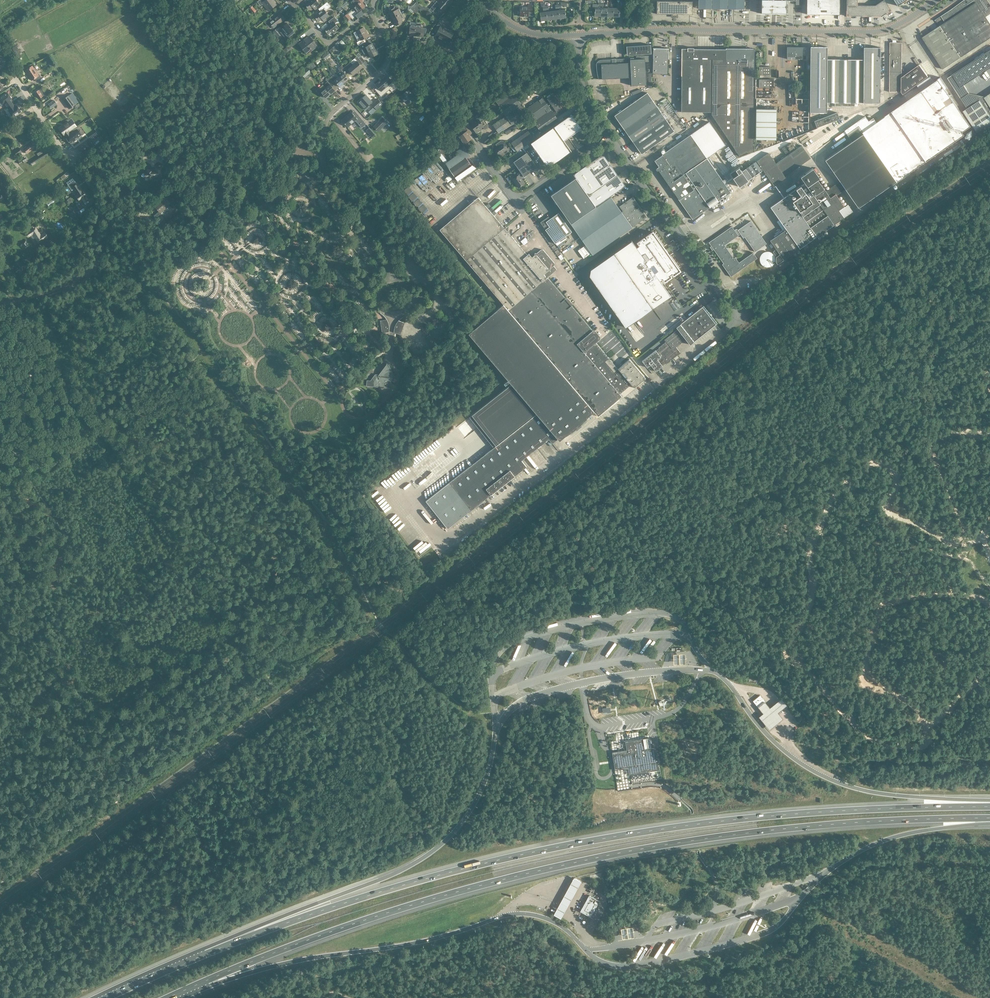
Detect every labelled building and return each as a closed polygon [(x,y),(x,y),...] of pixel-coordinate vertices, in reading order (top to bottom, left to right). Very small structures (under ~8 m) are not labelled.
[(264,2),(270,10),(276,5),(273,0),(260,0),(257,2),(260,5),(264,2)] [(312,0),(305,5),(309,9),(312,7),(315,10),(317,8),(316,7),(319,4),(316,0),(311,0),(312,0)] [(356,5),(353,7),(358,12),(366,5),(362,0),(356,5)] [(439,4),(437,1),(429,10),(431,13),(438,6),(443,10),(450,2),(448,0),(442,0),(439,4)] [(699,9),(744,9),(744,0),(699,0),(699,9)] [(761,0),(763,0),(763,3),(762,3),(762,14),(786,14),(786,4),(785,4),(785,0),(796,1),(796,0),(761,0)] [(806,11),(840,11),(840,0),(807,0),(806,11)] [(882,16),(886,13),(886,14),(891,11),(888,6),(884,0),(883,0),(875,5),(882,16)] [(945,22),(922,37),(942,69),(989,38),(989,4),(988,0),(966,0),(941,16),(945,22)] [(657,1),(657,14),(692,14),(692,2),(657,1)] [(327,2),(325,4),(319,9),(321,12),(315,17),(318,21),(322,18),(324,22),(326,20),(325,19),(329,16),(325,11),(331,7),(327,2)] [(565,9),(561,10),(561,6),(567,6),(567,2),(558,2),(558,5),(559,8),(559,10),(560,18),(566,18),(565,9)] [(524,17),(524,16),(528,16),(528,12),(532,12),(532,4),(528,4),(528,7),(520,7),(520,16),(522,16),(522,17),(524,17)] [(857,5),(846,5),(846,16),(852,16),(857,16),(857,5)] [(857,5),(857,16),(862,16),(868,16),(868,5),(857,5)] [(868,5),(868,16),(873,16),(881,16),(882,16),(875,5),(868,5)] [(388,11),(392,18),(402,13),(399,8),(396,10),(394,7),(388,11)] [(343,17),(347,22),(350,20),(350,19),(351,18),(348,13),(343,17)] [(402,13),(392,18),(396,26),(402,22),(401,20),(404,18),(402,13)] [(268,26),(271,24),(274,27),(285,19),(281,14),(272,20),(270,17),(264,22),(268,26)] [(328,22),(331,24),(324,29),(328,34),(331,31),(334,35),(336,33),(335,31),(338,29),(335,24),(338,21),(334,17),(328,22)] [(406,35),(415,36),(416,23),(410,22),(410,28),(407,28),(406,35)] [(439,29),(437,32),(435,36),(439,38),(438,38),(441,40),(447,29),(443,27),(444,25),(439,22),(436,27),(439,29)] [(281,28),(283,30),(281,32),(285,37),(293,30),(287,23),(281,28)] [(416,23),(415,36),(423,37),(423,34),(425,34),(426,33),(426,31),(426,28),(421,28),(421,23),(416,23)] [(356,32),(361,40),(357,43),(359,46),(366,42),(364,39),(369,36),(367,33),(366,33),(363,28),(356,32)] [(452,37),(457,40),(461,33),(452,29),(451,31),(447,29),(441,40),(444,42),(445,41),(448,43),(451,37),(452,37)] [(270,34),(275,39),(279,35),(275,30),(270,34)] [(310,37),(303,42),(300,37),(294,42),(297,46),(300,44),(307,54),(317,46),(310,37)] [(890,42),(890,72),(889,92),(902,92),(903,94),(928,77),(919,65),(902,77),(902,43),(890,42)] [(366,53),(368,52),(375,49),(372,43),(368,46),(366,43),(360,46),(362,49),(363,48),(366,53)] [(650,45),(626,46),(627,55),(651,54),(650,45)] [(787,59),(802,59),(802,47),(787,47),(787,59)] [(863,60),(827,60),(827,47),(810,47),(810,112),(826,112),(826,102),(835,103),(835,106),(854,106),(854,103),(880,103),(880,48),(864,47),(863,60)] [(653,73),(668,74),(669,49),(653,48),(653,58),(653,73)] [(681,112),(708,112),(708,49),(694,49),(694,48),(688,48),(682,48),(681,112)] [(726,49),(708,49),(708,112),(712,112),(712,115),(740,156),(753,151),(754,49),(726,48),(726,49)] [(368,52),(366,53),(365,53),(366,56),(369,55),(370,58),(378,54),(375,49),(368,52)] [(961,99),(970,94),(969,93),(964,85),(989,68),(989,50),(952,75),(947,78),(961,99)] [(647,85),(646,62),(652,62),(652,55),(635,56),(635,58),(601,60),(599,60),(597,61),(596,63),(596,65),(596,67),(597,72),(597,74),(598,79),(631,78),(632,86),(647,85)] [(353,60),(350,62),(358,71),(362,67),(361,65),(363,63),(359,58),(357,56),(353,60)] [(353,75),(358,71),(350,62),(346,66),(343,68),(348,73),(350,71),(353,75)] [(29,76),(29,77),(31,80),(34,78),(36,81),(41,77),(39,75),(38,76),(32,66),(25,70),(27,74),(28,74),(29,76)] [(336,74),(339,77),(344,83),(349,79),(346,75),(348,73),(343,68),(341,66),(339,68),(339,69),(340,71),(336,74)] [(307,67),(301,73),(300,73),(301,74),(304,78),(311,72),(307,67)] [(759,75),(771,75),(770,67),(759,67),(759,75)] [(339,77),(337,78),(334,75),(331,77),(329,79),(330,80),(334,85),(336,83),(340,86),(344,83),(339,77)] [(388,77),(383,82),(388,88),(393,83),(396,86),(398,83),(392,76),(389,79),(388,77)] [(852,141),(824,160),(839,182),(845,189),(854,203),(862,205),(871,199),(895,182),(896,183),(964,135),(962,132),(971,126),(945,90),(947,88),(940,78),(934,82),(921,91),(876,122),(873,118),(868,121),(865,116),(844,130),(852,141)] [(759,88),(774,88),(774,79),(759,79),(759,88)] [(328,86),(325,88),(330,94),(335,90),(332,87),(334,85),(330,80),(326,83),(328,86)] [(388,88),(383,82),(378,86),(379,88),(376,91),(382,98),(385,95),(383,93),(388,88)] [(326,98),(330,94),(325,88),(323,90),(321,87),(316,91),(321,96),(323,94),(326,98)] [(38,90),(34,93),(38,99),(43,96),(42,96),(44,95),(42,92),(43,91),(42,88),(39,90),(38,90)] [(401,96),(402,97),(401,97),(403,99),(403,98),(407,103),(414,98),(414,97),(420,93),(416,88),(410,92),(408,90),(401,96)] [(7,92),(0,97),(0,106),(0,107),(4,103),(7,107),(12,103),(9,100),(11,99),(7,92)] [(72,93),(68,96),(74,104),(78,102),(72,93)] [(493,125),(497,131),(499,133),(528,113),(525,109),(513,93),(504,95),(505,96),(496,102),(506,116),(493,125)] [(641,154),(674,131),(647,93),(614,116),(641,154)] [(542,97),(529,106),(525,109),(528,113),(542,134),(559,122),(556,117),(559,115),(557,112),(563,108),(553,94),(547,98),(549,102),(547,104),(542,97)] [(963,111),(979,135),(989,128),(989,94),(963,111)] [(63,100),(69,109),(74,104),(68,96),(63,100)] [(372,102),(366,96),(358,102),(365,110),(369,107),(368,105),(372,102)] [(354,99),(352,101),(360,110),(363,108),(354,99)] [(378,99),(372,104),(376,110),(383,105),(378,99)] [(12,103),(7,107),(9,110),(8,111),(13,117),(21,111),(16,105),(14,107),(12,103)] [(807,117),(808,106),(800,106),(799,118),(792,117),(792,123),(799,123),(799,126),(806,126),(806,117),(807,117)] [(777,111),(757,111),(757,141),(777,141),(777,111)] [(366,124),(363,120),(358,115),(355,118),(351,113),(348,115),(348,116),(347,117),(342,121),(348,127),(355,121),(362,128),(366,124)] [(816,128),(839,119),(837,113),(814,121),(816,128)] [(563,140),(581,128),(571,114),(530,143),(545,164),(552,164),(571,151),(563,140)] [(378,131),(387,122),(383,118),(374,127),(378,131)] [(71,120),(64,125),(62,127),(62,126),(59,128),(64,136),(70,132),(74,129),(76,128),(77,127),(71,120)] [(486,123),(485,124),(483,121),(481,123),(479,120),(471,125),(477,133),(480,130),(479,129),(483,126),(485,129),(487,127),(488,126),(486,123)] [(662,155),(655,161),(659,167),(656,169),(657,171),(658,171),(658,170),(693,219),(703,211),(699,205),(703,203),(701,200),(703,199),(709,207),(731,193),(707,158),(725,145),(709,122),(662,154),(662,155)] [(838,123),(811,136),(815,143),(842,130),(838,123)] [(467,132),(469,130),(466,125),(460,129),(463,134),(460,136),(464,143),(471,138),(467,132)] [(76,128),(74,129),(70,132),(64,136),(70,144),(81,136),(76,128)] [(518,151),(534,139),(528,131),(512,143),(518,151)] [(91,145),(87,139),(76,147),(80,153),(91,145)] [(37,145),(34,141),(23,149),(27,154),(37,145)] [(501,141),(496,144),(497,146),(497,145),(499,147),(495,150),(498,155),(503,152),(504,153),(506,153),(507,152),(507,151),(505,147),(507,146),(503,141),(501,141)] [(457,151),(459,154),(445,164),(458,181),(476,168),(472,165),(467,158),(470,156),(464,146),(457,151)] [(756,162),(774,187),(786,178),(785,177),(811,159),(802,146),(776,164),(768,153),(756,162)] [(22,152),(18,147),(13,152),(16,156),(16,155),(17,156),(18,155),(20,156),(22,154),(21,153),(22,152)] [(155,153),(161,161),(167,156),(161,148),(155,153)] [(46,155),(47,154),(48,154),(46,152),(30,162),(31,165),(35,162),(46,155)] [(537,168),(527,153),(514,162),(524,177),(537,168)] [(727,165),(735,160),(730,153),(722,159),(727,165)] [(594,176),(610,164),(606,158),(605,158),(604,156),(601,156),(599,157),(586,166),(594,176)] [(730,173),(739,186),(761,170),(756,162),(745,170),(741,165),(738,167),(730,173)] [(600,186),(617,174),(610,164),(594,176),(600,186)] [(600,186),(594,176),(586,166),(573,175),(576,178),(587,194),(587,195),(600,186)] [(144,177),(145,178),(148,177),(148,180),(152,179),(152,177),(154,177),(159,177),(159,176),(160,176),(160,167),(155,167),(155,170),(147,171),(147,172),(144,172),(144,173),(143,173),(142,174),(142,175),(142,176),(142,177),(143,177),(144,177)] [(777,264),(799,249),(834,225),(833,225),(852,211),(847,204),(844,206),(835,194),(838,192),(834,185),(825,191),(817,179),(819,178),(813,168),(800,177),(805,183),(800,186),(795,189),(796,189),(770,207),(779,219),(777,221),(783,231),(770,241),(776,249),(773,252),(776,257),(776,262),(777,264)] [(525,183),(521,178),(523,176),(520,172),(518,174),(519,175),(513,179),(519,188),(525,183)] [(587,195),(596,207),(625,186),(617,174),(600,186),(587,195)] [(587,194),(576,178),(551,195),(571,224),(596,207),(587,195),(587,194)] [(482,191),(492,182),(491,180),(480,189),(482,191)] [(78,194),(76,196),(80,201),(81,201),(82,203),(84,202),(88,199),(77,184),(74,181),(68,185),(72,190),(73,189),(77,194),(77,193),(78,194)] [(440,230),(503,305),(508,311),(547,278),(557,270),(554,266),(555,265),(555,263),(543,250),(541,249),(537,253),(535,253),(535,255),(531,259),(478,197),(440,230)] [(572,225),(593,255),(647,217),(633,197),(619,206),(623,211),(621,212),(611,197),(572,225)] [(154,205),(160,213),(169,206),(163,198),(157,202),(158,203),(154,205)] [(80,217),(75,209),(69,213),(75,221),(80,217)] [(550,219),(548,216),(540,222),(555,243),(572,232),(558,213),(550,219)] [(731,277),(757,258),(753,253),(739,263),(735,257),(734,258),(725,245),(738,235),(740,234),(743,238),(745,237),(755,252),(767,244),(751,221),(738,230),(737,229),(736,229),(734,230),(732,226),(713,240),(709,242),(724,263),(722,264),(731,277)] [(32,234),(35,239),(38,243),(47,237),(44,233),(41,235),(36,227),(26,233),(28,237),(32,234)] [(680,271),(653,232),(646,236),(647,238),(645,239),(644,238),(638,242),(640,245),(637,247),(632,240),(631,240),(631,241),(591,269),(590,275),(626,327),(670,296),(671,296),(660,280),(663,278),(665,281),(671,277),(670,275),(673,274),(674,275),(680,271)] [(21,244),(25,249),(29,245),(25,240),(21,244)] [(760,256),(758,262),(769,265),(772,256),(763,253),(762,256),(760,256)] [(20,264),(17,259),(13,262),(13,263),(4,270),(8,274),(13,269),(17,273),(26,266),(23,262),(20,264)] [(402,268),(412,278),(415,275),(405,265),(402,268)] [(592,331),(547,278),(508,311),(594,411),(598,416),(622,396),(620,394),(631,384),(634,388),(645,379),(629,359),(618,369),(595,343),(600,339),(600,336),(595,330),(592,330),(592,331)] [(469,334),(537,414),(558,439),(559,441),(594,411),(508,311),(503,305),(469,334)] [(677,328),(678,329),(686,339),(691,346),(694,342),(716,324),(702,307),(680,324),(681,325),(677,328)] [(387,320),(380,321),(382,333),(389,332),(389,330),(389,329),(389,327),(389,326),(389,325),(389,323),(388,322),(387,320)] [(399,321),(398,321),(397,323),(396,325),(395,327),(395,328),(395,329),(394,333),(401,335),(405,323),(399,321)] [(664,340),(666,342),(642,361),(647,368),(651,365),(656,372),(680,352),(676,347),(686,339),(678,329),(664,340)] [(386,365),(379,374),(378,376),(374,375),(371,380),(367,380),(366,386),(392,388),(392,383),(391,383),(391,380),(393,380),(395,377),(390,365),(389,365),(389,364),(387,363),(386,365)] [(552,443),(558,439),(537,414),(449,482),(426,501),(447,529),(471,510),(526,466),(522,460),(549,439),(552,443)] [(673,654),(673,656),(673,663),(685,663),(685,656),(685,653),(673,654)] [(753,701),(758,707),(765,702),(760,695),(753,701)] [(763,702),(757,707),(762,713),(757,716),(768,729),(781,719),(776,712),(785,705),(780,698),(768,708),(763,702)] [(616,753),(616,752),(616,750),(613,751),(613,754),(615,768),(619,768),(619,769),(623,769),(622,767),(629,766),(630,773),(655,769),(654,766),(658,765),(655,747),(645,749),(643,739),(625,742),(627,751),(616,753)] [(574,877),(553,914),(561,918),(582,881),(574,877)] [(591,917),(599,901),(589,895),(580,911),(591,917)] [(743,932),(749,920),(747,919),(740,931),(743,932)] [(622,938),(634,936),(633,929),(633,926),(621,928),(621,930),(622,938)] [(671,932),(673,935),(686,929),(684,926),(671,932)] [(704,945),(710,930),(707,929),(701,944),(704,945)] [(684,943),(688,936),(686,934),(684,938),(681,936),(677,942),(680,944),(681,941),(684,943)] [(686,949),(693,937),(690,935),(683,947),(686,949)] [(655,955),(662,941),(660,940),(652,954),(655,955)]
